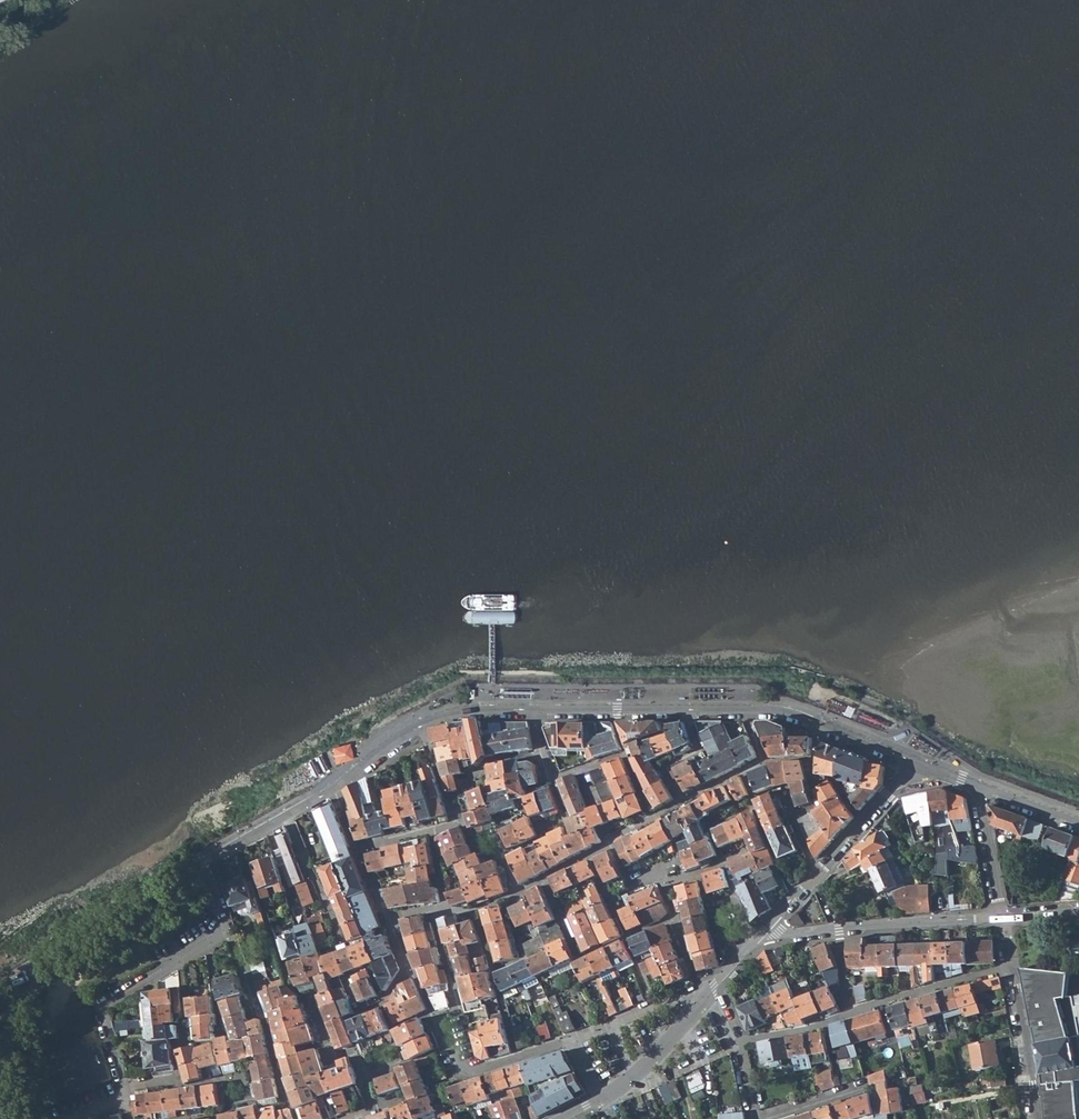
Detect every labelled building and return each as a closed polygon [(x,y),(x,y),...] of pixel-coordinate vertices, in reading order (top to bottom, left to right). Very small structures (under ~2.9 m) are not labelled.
[(884,731),(889,719),(859,707),(854,719),(884,731)] [(476,757),(468,722),(433,730),(436,744),(457,740),(458,745),(462,760),(476,757)] [(489,756),(533,749),(530,730),(487,736),(483,722),(468,722),(476,757),(478,764),(489,756)] [(483,722),(487,736),(530,730),(528,722),(483,722)] [(607,735),(600,737),(597,722),(587,723),(587,726),(597,758),(622,750),(612,723),(603,723),(607,735)] [(627,743),(626,745),(632,759),(647,754),(644,745),(643,742),(665,732),(661,722),(626,722),(621,722),(627,743)] [(669,731),(676,751),(691,744),(685,722),(667,726),(669,731)] [(723,722),(699,723),(705,741),(713,758),(709,760),(708,760),(716,780),(735,770),(742,766),(733,743),(729,733),(728,733),(724,722),(723,722)] [(773,723),(762,723),(760,726),(762,731),(786,728),(773,723)] [(569,752),(569,747),(587,748),(587,752),(587,753),(590,761),(597,758),(587,726),(549,725),(546,725),(544,727),(554,755),(569,755),(569,752)] [(762,731),(772,759),(790,757),(789,738),(788,729),(786,728),(762,731)] [(660,758),(675,751),(676,751),(669,731),(668,734),(668,736),(654,741),(660,758)] [(749,736),(733,743),(742,766),(757,758),(749,736)] [(811,756),(814,739),(812,739),(789,738),(790,757),(811,756)] [(335,764),(353,757),(347,741),(329,748),(335,764)] [(644,745),(647,754),(650,761),(660,758),(654,741),(644,745)] [(820,742),(817,779),(823,779),(824,775),(829,776),(838,777),(844,751),(820,742)] [(438,750),(441,764),(462,760),(458,745),(438,750)] [(863,784),(869,764),(870,762),(844,751),(838,777),(841,782),(847,783),(857,784),(863,784)] [(303,761),(311,778),(329,770),(321,753),(303,761)] [(647,792),(663,783),(653,766),(650,761),(647,754),(632,759),(647,792)] [(465,773),(478,764),(476,757),(462,760),(465,773)] [(613,783),(631,776),(623,758),(622,758),(605,765),(613,783)] [(444,778),(456,775),(465,773),(462,760),(441,764),(443,774),(444,778)] [(509,761),(512,777),(523,775),(521,764),(520,760),(509,761)] [(675,783),(680,781),(687,794),(703,786),(695,767),(692,760),(670,773),(675,783)] [(703,786),(716,780),(708,760),(698,765),(695,767),(703,786)] [(490,780),(512,777),(509,761),(490,764),(488,766),(490,780)] [(521,764),(523,775),(525,786),(539,783),(536,766),(532,762),(521,764)] [(808,762),(789,763),(791,784),(794,787),(807,783),(808,783),(807,777),(811,776),(808,762)] [(791,784),(789,763),(768,766),(774,788),(791,784)] [(882,786),(885,768),(884,767),(869,764),(863,784),(878,791),(882,786)] [(750,773),(756,793),(774,788),(768,766),(750,773)] [(445,808),(437,780),(432,769),(423,773),(425,780),(425,782),(435,818),(439,817),(441,822),(448,821),(445,808)] [(601,769),(588,774),(582,779),(586,790),(609,782),(606,774),(601,769)] [(459,791),(459,787),(465,779),(457,781),(456,775),(444,778),(448,793),(459,791)] [(512,777),(514,791),(516,800),(518,800),(528,798),(527,797),(525,786),(523,775),(512,777)] [(560,783),(565,794),(567,800),(583,796),(575,775),(560,780),(560,781),(560,783)] [(620,800),(638,793),(631,776),(613,783),(620,800)] [(514,791),(512,777),(490,780),(492,788),(487,789),(488,795),(489,795),(503,792),(514,791)] [(741,777),(729,783),(739,802),(748,797),(741,777)] [(360,782),(360,783),(364,798),(372,797),(367,778),(360,782)] [(830,781),(813,792),(820,808),(828,804),(840,796),(830,781)] [(435,818),(425,782),(413,786),(423,822),(435,818)] [(609,782),(586,790),(594,809),(617,801),(609,782)] [(353,811),(356,820),(352,821),(358,841),(374,837),(369,817),(364,798),(360,783),(346,792),(353,811)] [(653,811),(673,800),(663,783),(647,792),(649,796),(646,798),(653,811)] [(799,806),(812,801),(807,783),(794,787),(794,788),(799,806)] [(396,785),(398,791),(407,825),(408,828),(424,824),(423,822),(413,786),(400,789),(399,784),(396,785)] [(852,797),(863,784),(857,784),(849,792),(852,797)] [(851,798),(859,811),(878,791),(863,784),(852,797),(851,798)] [(552,816),(560,813),(550,785),(536,790),(538,794),(544,814),(551,811),(552,816)] [(731,801),(724,787),(717,791),(725,805),(731,801)] [(463,804),(472,801),(475,812),(490,806),(489,795),(488,795),(487,789),(486,788),(460,797),(463,804)] [(791,809),(799,806),(794,788),(785,791),(791,809)] [(935,828),(938,856),(950,852),(950,861),(979,864),(978,859),(962,857),(960,845),(954,816),(950,793),(944,790),(929,795),(933,811),(935,828)] [(384,795),(390,813),(395,828),(407,825),(398,791),(384,795)] [(517,807),(516,800),(514,791),(503,792),(507,811),(517,808),(517,807)] [(711,813),(725,805),(717,791),(703,799),(711,813)] [(491,806),(493,815),(507,811),(503,792),(489,795),(490,806),(491,806)] [(646,811),(638,793),(620,800),(629,819),(646,811)] [(763,817),(779,810),(774,797),(772,793),(755,800),(763,817)] [(972,827),(967,799),(950,793),(954,816),(964,820),(965,825),(972,827)] [(538,816),(544,814),(538,794),(527,797),(528,798),(531,816),(535,820),(539,820),(538,816)] [(917,844),(927,842),(926,829),(935,828),(933,811),(929,795),(907,799),(917,844)] [(580,814),(590,810),(583,796),(567,800),(570,808),(575,816),(580,814)] [(843,829),(853,818),(840,796),(828,804),(843,829)] [(703,799),(693,805),(701,819),(708,816),(711,813),(703,799)] [(349,847),(331,800),(316,808),(334,854),(349,847)] [(617,801),(594,809),(605,827),(624,818),(617,801)] [(804,832),(815,859),(843,829),(828,804),(820,808),(798,819),(803,832),(804,832)] [(680,813),(688,832),(701,823),(701,819),(693,805),(680,813)] [(994,826),(1023,837),(1030,820),(991,805),(990,807),(994,826)] [(490,806),(475,812),(467,815),(471,827),(473,830),(474,831),(475,832),(477,833),(484,830),(484,829),(483,825),(491,822),(491,823),(493,823),(490,806)] [(590,810),(580,814),(589,830),(591,833),(597,830),(605,827),(594,809),(590,810)] [(688,832),(680,813),(678,810),(663,818),(665,822),(673,841),(674,844),(677,843),(676,840),(678,839),(688,832)] [(760,828),(751,810),(740,818),(747,834),(760,828)] [(786,827),(779,810),(763,817),(770,833),(786,827)] [(395,828),(390,813),(369,817),(374,837),(385,835),(384,831),(395,828)] [(575,816),(566,820),(573,836),(589,830),(580,814),(575,816)] [(747,836),(747,834),(740,818),(739,817),(732,820),(733,823),(728,825),(735,842),(747,836)] [(516,823),(525,842),(537,835),(529,818),(516,823)] [(510,848),(525,842),(516,823),(514,819),(498,826),(510,848)] [(1044,825),(1030,820),(1023,837),(1038,842),(1044,825)] [(673,841),(665,822),(650,830),(659,849),(667,845),(671,853),(676,851),(672,842),(673,841)] [(709,832),(705,834),(701,823),(688,832),(692,842),(694,846),(710,837),(711,836),(709,832)] [(309,881),(286,825),(282,828),(277,831),(297,885),(309,881)] [(722,848),(735,842),(728,825),(719,828),(715,830),(722,848)] [(796,852),(789,834),(794,833),(791,826),(786,827),(770,833),(781,858),(796,852)] [(557,850),(556,847),(570,842),(568,837),(565,828),(550,835),(551,836),(537,842),(540,848),(543,856),(557,850)] [(754,853),(769,848),(760,828),(747,834),(747,836),(753,852),(754,853)] [(444,856),(470,846),(466,838),(462,829),(438,837),(436,839),(442,857),(444,856)] [(1053,829),(1046,848),(1070,857),(1077,837),(1053,829)] [(592,847),(587,835),(591,833),(589,830),(573,836),(568,837),(570,842),(575,857),(592,847)] [(601,844),(597,830),(591,833),(587,835),(592,847),(601,844)] [(659,849),(650,830),(637,837),(646,857),(659,849)] [(880,834),(879,833),(856,848),(843,862),(849,872),(864,864),(883,852),(889,848),(886,843),(889,841),(889,838),(886,833),(882,832),(880,834)] [(638,861),(646,857),(637,837),(636,836),(628,840),(638,861)] [(429,837),(428,837),(420,839),(422,846),(412,848),(415,864),(416,868),(434,865),(429,837)] [(710,837),(694,846),(702,866),(703,867),(711,864),(710,860),(717,856),(710,837)] [(1077,837),(1070,857),(1068,862),(1078,865),(1078,838),(1077,837)] [(628,840),(618,844),(628,866),(632,873),(641,868),(638,861),(628,840)] [(402,846),(403,850),(412,848),(410,842),(402,844),(402,846)] [(556,847),(557,850),(563,863),(575,857),(570,842),(556,847)] [(683,852),(694,846),(692,842),(681,846),(683,852)] [(526,848),(529,855),(535,853),(531,845),(526,848)] [(960,845),(962,857),(978,859),(975,846),(960,845)] [(388,869),(415,864),(412,848),(403,850),(402,846),(383,849),(384,851),(388,869)] [(472,846),(470,846),(444,856),(445,859),(441,860),(444,870),(452,866),(458,864),(476,855),(472,846)] [(702,866),(694,846),(683,852),(686,861),(682,862),(686,872),(702,866)] [(338,864),(354,857),(349,847),(334,854),(336,860),(338,864)] [(515,868),(531,862),(529,855),(526,848),(509,855),(515,868)] [(538,877),(551,870),(543,856),(540,848),(536,849),(537,852),(535,853),(529,855),(531,862),(538,877)] [(754,853),(760,871),(775,865),(776,864),(769,848),(754,853)] [(898,856),(892,856),(889,848),(883,852),(889,864),(896,861),(900,860),(898,856)] [(543,856),(551,870),(563,863),(557,850),(543,856)] [(388,869),(384,851),(367,854),(371,872),(378,871),(388,869)] [(772,908),(767,892),(760,871),(754,853),(753,852),(729,863),(737,881),(736,881),(753,923),(772,908)] [(889,864),(883,852),(864,864),(869,873),(872,872),(889,864)] [(610,884),(624,878),(613,853),(598,859),(610,884)] [(479,854),(476,855),(458,864),(462,874),(478,868),(483,866),(481,858),(479,854)] [(485,881),(502,875),(499,867),(496,861),(491,862),(488,855),(481,858),(483,866),(478,868),(485,881)] [(265,902),(272,900),(268,886),(278,883),(282,894),(287,892),(276,857),(254,864),(265,902)] [(349,893),(354,907),(360,922),(366,937),(366,938),(375,935),(384,932),(376,913),(368,916),(366,910),(360,896),(368,893),(354,857),(338,864),(349,893)] [(333,866),(324,870),(334,896),(335,898),(349,893),(338,864),(336,860),(332,862),(333,866)] [(593,860),(573,869),(571,870),(578,886),(594,879),(600,877),(593,860)] [(906,884),(896,861),(889,864),(900,887),(906,884)] [(515,868),(523,885),(538,877),(531,862),(515,868)] [(1054,902),(1055,902),(1069,900),(1074,885),(1078,887),(1078,865),(1068,862),(1054,902)] [(452,866),(456,876),(462,874),(458,864),(452,866)] [(775,865),(783,887),(787,885),(776,864),(775,865)] [(906,884),(900,887),(889,864),(872,872),(883,895),(884,894),(892,890),(896,899),(899,897),(910,892),(906,884)] [(382,879),(385,890),(433,885),(431,875),(435,874),(434,865),(416,868),(408,870),(409,873),(407,874),(407,875),(382,879)] [(773,890),(783,887),(775,865),(760,871),(767,892),(773,890)] [(444,870),(447,880),(456,876),(452,866),(444,870)] [(466,887),(485,881),(478,868),(462,874),(464,882),(459,883),(448,887),(450,893),(466,887)] [(554,879),(560,893),(578,886),(571,870),(554,879)] [(704,875),(709,893),(729,888),(725,870),(704,875)] [(490,900),(507,894),(507,887),(502,875),(485,881),(489,896),(490,900)] [(447,880),(448,887),(459,883),(456,876),(447,880)] [(255,890),(253,890),(249,879),(228,886),(235,907),(251,902),(255,915),(256,914),(259,922),(265,920),(255,890)] [(582,893),(599,886),(594,879),(578,886),(582,893)] [(297,885),(305,906),(316,903),(309,881),(297,885)] [(489,896),(485,881),(466,887),(470,901),(471,903),(489,896)] [(683,904),(702,898),(697,882),(678,887),(680,892),(681,898),(683,904)] [(626,883),(612,889),(615,896),(629,889),(626,883)] [(392,908),(440,902),(438,888),(433,889),(433,885),(385,890),(392,908)] [(586,902),(603,895),(599,886),(582,893),(584,900),(586,902)] [(470,901),(466,887),(450,893),(453,906),(470,901)] [(530,894),(536,907),(549,902),(542,887),(530,894)] [(658,887),(645,893),(651,908),(665,902),(658,887)] [(901,901),(902,916),(931,915),(931,912),(930,887),(923,887),(924,893),(910,892),(899,897),(901,901)] [(772,908),(778,902),(773,890),(767,892),(772,908)] [(884,894),(888,902),(896,899),(892,890),(884,894)] [(633,892),(630,894),(635,906),(639,913),(651,908),(645,893),(636,897),(633,892)] [(349,893),(335,898),(334,896),(330,897),(330,898),(331,900),(335,899),(340,912),(354,907),(349,893)] [(590,909),(606,901),(603,895),(586,902),(589,909),(590,909)] [(687,920),(707,915),(702,898),(683,904),(684,911),(687,920)] [(566,908),(571,917),(588,910),(589,909),(586,902),(584,900),(566,908)] [(597,926),(614,919),(606,901),(590,909),(597,926)] [(539,927),(558,920),(549,902),(536,907),(534,908),(531,909),(537,923),(539,927)] [(645,927),(670,916),(665,902),(651,908),(639,913),(644,925),(645,927)] [(310,920),(320,917),(316,903),(305,906),(310,920)] [(537,923),(531,909),(529,903),(512,909),(519,927),(520,929),(530,925),(537,923)] [(489,927),(507,922),(505,915),(503,904),(483,910),(488,927),(489,927)] [(631,931),(636,928),(644,925),(639,913),(635,906),(622,912),(631,931)] [(868,908),(871,919),(882,918),(879,906),(868,908)] [(340,912),(346,927),(360,922),(354,907),(340,912)] [(376,913),(374,907),(366,910),(368,916),(376,913)] [(484,928),(488,927),(483,910),(479,912),(484,928)] [(571,917),(567,918),(575,937),(580,935),(595,928),(588,910),(571,917)] [(792,926),(804,925),(797,912),(789,920),(792,926)] [(443,931),(462,925),(458,914),(440,920),(443,931)] [(425,915),(403,921),(408,938),(430,932),(434,931),(432,923),(428,924),(425,915)] [(691,938),(711,932),(707,915),(687,920),(691,938)] [(605,944),(622,937),(614,919),(597,926),(605,944)] [(541,933),(560,925),(558,920),(539,927),(540,930),(541,933)] [(468,947),(482,943),(474,921),(462,925),(466,939),(468,947)] [(300,933),(301,939),(315,935),(312,927),(311,922),(298,926),(299,928),(300,933)] [(357,940),(366,937),(360,922),(346,927),(351,942),(357,940)] [(508,926),(507,922),(489,927),(493,944),(512,940),(508,926)] [(537,923),(530,925),(533,933),(540,930),(539,927),(537,923)] [(329,945),(323,924),(312,927),(315,935),(319,949),(323,948),(325,947),(329,945)] [(655,950),(674,942),(674,941),(668,924),(649,933),(655,950)] [(466,939),(462,925),(443,931),(446,944),(448,944),(466,939)] [(575,959),(560,925),(541,933),(543,938),(557,968),(560,967),(575,959)] [(284,931),(282,934),(284,938),(300,933),(299,928),(298,926),(284,931)] [(580,935),(587,953),(603,946),(595,928),(580,935)] [(950,943),(954,975),(964,973),(963,964),(968,964),(966,942),(965,928),(949,930),(950,943)] [(536,941),(543,938),(541,933),(540,930),(533,933),(536,941)] [(434,947),(430,932),(408,938),(413,953),(434,947)] [(696,956),(716,950),(711,932),(691,938),(692,942),(696,956)] [(301,939),(300,933),(284,938),(277,940),(284,960),(303,955),(301,939)] [(645,954),(655,950),(649,933),(632,940),(639,957),(645,954)] [(303,955),(305,959),(321,954),(320,952),(319,949),(315,935),(301,939),(303,955)] [(372,954),(390,946),(386,936),(377,939),(375,935),(366,938),(372,954)] [(881,946),(898,945),(898,940),(898,936),(881,938),(881,946)] [(353,948),(361,968),(375,963),(372,954),(366,938),(366,937),(357,940),(357,946),(353,948)] [(539,977),(557,968),(543,938),(536,941),(524,946),(529,961),(531,960),(539,977)] [(448,944),(452,956),(449,956),(451,960),(470,955),(468,947),(466,939),(448,944)] [(662,967),(680,960),(675,947),(680,946),(679,943),(677,939),(674,941),(674,942),(655,950),(657,953),(658,957),(662,967)] [(493,944),(498,963),(517,958),(515,953),(513,944),(512,940),(493,944)] [(866,969),(878,968),(879,975),(879,977),(885,976),(884,968),(883,968),(881,946),(866,946),(866,940),(848,940),(850,969),(866,969)] [(921,985),(919,966),(918,944),(917,943),(901,944),(901,940),(898,940),(898,945),(899,967),(912,966),(912,971),(914,987),(921,985)] [(926,965),(935,965),(936,944),(934,944),(934,940),(930,941),(930,944),(918,944),(919,966),(926,965)] [(994,963),(992,941),(966,942),(968,964),(994,963)] [(609,949),(617,968),(627,964),(629,968),(634,965),(627,948),(624,942),(609,949)] [(470,955),(484,951),(482,943),(468,947),(470,955)] [(947,977),(954,975),(950,943),(936,944),(935,965),(945,964),(947,977)] [(340,952),(348,949),(346,944),(337,947),(340,952)] [(814,949),(829,984),(830,987),(840,982),(836,964),(836,963),(828,945),(814,949)] [(881,946),(883,968),(884,968),(885,976),(888,976),(887,968),(899,967),(898,945),(881,946)] [(375,963),(385,990),(399,970),(395,957),(390,946),(372,954),(375,963)] [(440,965),(434,947),(413,953),(418,971),(421,970),(439,966),(440,965)] [(348,973),(361,968),(353,948),(348,949),(340,952),(348,973)] [(609,949),(592,957),(605,984),(621,976),(617,968),(609,949)] [(700,972),(720,966),(716,950),(696,956),(700,971),(700,972)] [(757,958),(764,975),(775,970),(766,950),(765,950),(757,958)] [(472,960),(485,957),(484,951),(470,955),(472,960)] [(323,958),(328,973),(334,992),(344,988),(340,976),(348,973),(340,952),(328,956),(323,958)] [(328,973),(323,958),(321,954),(305,959),(313,978),(317,977),(328,973)] [(451,967),(456,965),(460,979),(476,976),(472,960),(470,955),(451,960),(448,960),(451,967)] [(472,960),(476,976),(490,973),(485,957),(472,960)] [(605,984),(592,957),(578,963),(579,966),(584,978),(585,982),(598,977),(601,987),(610,1009),(616,1006),(605,984)] [(666,976),(662,967),(658,957),(643,964),(648,976),(655,973),(658,980),(666,976)] [(313,978),(305,959),(290,963),(298,987),(314,981),(313,978)] [(575,959),(560,967),(564,973),(579,966),(578,963),(575,959)] [(196,960),(186,966),(188,984),(198,983),(196,960)] [(252,973),(255,983),(266,980),(268,976),(265,960),(251,963),(253,973),(252,973)] [(531,960),(529,961),(512,968),(521,986),(523,993),(527,1002),(531,1000),(528,989),(526,983),(539,977),(531,960)] [(670,985),(690,977),(685,962),(681,964),(680,960),(662,967),(666,976),(670,985)] [(926,965),(926,983),(935,981),(935,965),(926,965)] [(439,966),(421,970),(427,989),(436,987),(441,986),(449,984),(444,971),(440,972),(439,966)] [(1036,1044),(1041,1074),(1058,1071),(1077,1068),(1077,1064),(1072,1037),(1069,1038),(1068,1032),(1078,1029),(1078,1026),(1074,1001),(1067,1002),(1066,998),(1069,973),(1021,967),(1033,1031),(1038,1030),(1041,1044),(1036,1044)] [(512,968),(497,974),(505,992),(503,993),(505,999),(523,993),(521,986),(512,968)] [(357,984),(369,979),(371,978),(368,971),(355,977),(357,984)] [(317,977),(323,991),(319,992),(320,995),(334,992),(328,973),(317,977)] [(483,1001),(497,997),(490,973),(476,976),(483,1001)] [(222,1002),(242,997),(246,996),(238,976),(218,981),(222,1002)] [(460,979),(468,1004),(464,1005),(466,1014),(487,1010),(486,1008),(485,1008),(483,1001),(476,976),(460,979)] [(894,992),(892,976),(888,976),(885,976),(886,995),(894,992)] [(990,979),(992,988),(1002,986),(1000,976),(990,979)] [(528,989),(542,983),(539,977),(526,983),(528,989)] [(368,1000),(378,996),(369,979),(357,984),(355,985),(363,1002),(368,1000)] [(413,979),(399,985),(395,991),(409,1018),(427,1009),(413,979)] [(982,1013),(977,993),(992,988),(990,979),(956,989),(961,1009),(962,1013),(963,1015),(966,1015),(967,1017),(982,1013)] [(259,995),(270,991),(267,982),(266,980),(255,983),(259,995)] [(270,991),(280,988),(278,981),(267,982),(270,991)] [(316,987),(314,981),(298,987),(299,989),(303,991),(316,987)] [(154,992),(155,1008),(167,1007),(169,1023),(176,1023),(179,1023),(179,1020),(177,1020),(176,1013),(175,1006),(181,1005),(180,998),(179,990),(159,991),(158,982),(153,985),(154,992)] [(841,990),(840,982),(830,987),(833,994),(841,990)] [(821,1013),(838,1006),(833,994),(830,987),(829,984),(812,992),(821,1013)] [(868,1000),(865,984),(854,987),(857,1003),(868,1000)] [(271,1012),(285,1008),(282,1000),(297,996),(286,986),(280,988),(270,991),(259,995),(258,995),(266,1014),(271,1012)] [(338,1004),(349,1000),(344,988),(334,992),(338,1003),(338,1004)] [(627,1009),(635,1006),(627,988),(620,991),(627,1009)] [(773,996),(781,1013),(785,1011),(787,1016),(791,1027),(806,1024),(804,1019),(796,1000),(791,989),(773,996)] [(956,989),(940,994),(945,1014),(961,1009),(956,989)] [(191,1018),(196,1017),(214,1014),(212,997),(197,998),(196,991),(189,992),(191,1018)] [(395,1025),(409,1018),(395,991),(390,999),(392,1002),(386,1006),(395,1025)] [(116,1032),(149,1029),(170,1027),(170,1025),(169,1025),(169,1023),(167,1007),(155,1008),(154,992),(145,992),(146,997),(148,1018),(142,1018),(113,1020),(116,1032)] [(321,1007),(338,1003),(334,992),(320,995),(317,996),(321,1007)] [(438,994),(430,996),(437,1010),(450,1007),(446,993),(446,992),(442,993),(438,994)] [(821,1013),(812,992),(796,1000),(804,1019),(821,1013)] [(769,998),(767,994),(756,998),(757,1000),(758,1003),(769,998)] [(940,994),(923,999),(930,1023),(933,1032),(934,1035),(934,1036),(936,1036),(935,1031),(940,1030),(936,1016),(945,1014),(940,994)] [(1066,998),(1067,1002),(1074,1001),(1078,1026),(1078,995),(1066,998)] [(285,1008),(287,1014),(305,1009),(302,1000),(298,1001),(297,996),(282,1000),(285,1008)] [(556,996),(549,999),(553,1006),(559,1003),(556,996)] [(783,1018),(781,1013),(773,996),(769,998),(758,1003),(767,1024),(770,1023),(768,1019),(770,1018),(775,1029),(786,1027),(782,1018),(783,1018)] [(245,1016),(242,997),(222,1002),(227,1018),(245,1016)] [(930,1023),(923,999),(907,1003),(914,1028),(918,1027),(930,1023)] [(344,1019),(354,1014),(349,1000),(338,1004),(344,1019)] [(757,1000),(739,1008),(749,1031),(767,1024),(758,1003),(757,1000)] [(344,1019),(338,1004),(338,1003),(321,1007),(327,1024),(331,1023),(344,1019)] [(553,1006),(557,1016),(563,1013),(559,1003),(553,1006)] [(896,1030),(909,1028),(910,1034),(909,1035),(911,1041),(913,1049),(919,1048),(914,1028),(907,1003),(890,1008),(896,1030)] [(610,1009),(612,1016),(619,1013),(616,1006),(610,1009)] [(274,1023),(288,1018),(287,1014),(285,1008),(271,1012),(274,1023)] [(856,1042),(896,1030),(890,1008),(850,1020),(856,1042)] [(292,1029),(310,1024),(309,1020),(305,1009),(287,1014),(288,1018),(292,1028),(292,1029)] [(962,1013),(961,1009),(945,1014),(946,1018),(962,1013)] [(375,1036),(374,1036),(378,1047),(388,1043),(383,1033),(386,1032),(389,1030),(381,1010),(367,1016),(375,1036)] [(557,1016),(565,1034),(576,1030),(568,1012),(563,1013),(557,1016)] [(197,1027),(214,1025),(216,1025),(216,1014),(214,1014),(196,1017),(197,1027)] [(224,1019),(226,1024),(228,1023),(234,1041),(248,1040),(246,1025),(245,1016),(227,1018),(224,1019)] [(378,1047),(374,1036),(375,1036),(367,1016),(351,1023),(359,1043),(362,1042),(365,1040),(369,1051),(378,1047)] [(273,1023),(276,1033),(292,1028),(288,1018),(274,1023),(273,1023)] [(402,1046),(428,1034),(421,1018),(420,1018),(395,1031),(402,1046)] [(340,1050),(354,1045),(344,1019),(331,1023),(340,1050)] [(484,1032),(492,1059),(513,1052),(503,1019),(494,1021),(490,1022),(482,1025),(484,1032)] [(850,1020),(829,1028),(834,1051),(846,1048),(850,1059),(860,1057),(856,1042),(850,1020)] [(546,1021),(537,1024),(543,1042),(551,1039),(546,1021)] [(320,1040),(314,1023),(313,1023),(310,1024),(292,1029),(296,1041),(298,1047),(320,1040)] [(918,1027),(921,1035),(930,1033),(933,1032),(930,1023),(918,1027)] [(214,1040),(213,1029),(214,1029),(214,1025),(197,1027),(192,1028),(193,1038),(193,1040),(198,1041),(214,1040)] [(248,1040),(260,1039),(255,1025),(246,1025),(248,1040)] [(149,1029),(150,1041),(170,1039),(178,1038),(176,1026),(170,1027),(149,1029)] [(518,1050),(528,1047),(522,1026),(512,1028),(518,1050)] [(280,1046),(296,1041),(292,1029),(292,1028),(276,1033),(280,1046)] [(910,1034),(909,1028),(896,1030),(899,1044),(911,1041),(909,1035),(910,1034)] [(1077,1064),(1078,1064),(1078,1029),(1068,1032),(1069,1038),(1072,1037),(1077,1064)] [(484,1061),(492,1059),(484,1032),(477,1033),(478,1036),(473,1038),(478,1057),(484,1061)] [(826,1033),(808,1036),(812,1064),(830,1062),(828,1047),(826,1033)] [(402,1046),(409,1060),(435,1048),(428,1034),(402,1046)] [(791,1039),(794,1058),(796,1069),(813,1067),(812,1064),(808,1036),(791,1039)] [(236,1064),(235,1062),(231,1042),(230,1037),(217,1040),(220,1055),(223,1067),(236,1064)] [(146,1041),(148,1068),(159,1067),(160,1072),(172,1069),(170,1039),(150,1041),(146,1041)] [(259,1057),(265,1055),(260,1039),(248,1040),(250,1059),(254,1058),(253,1062),(260,1060),(259,1057)] [(761,1044),(764,1062),(794,1058),(791,1039),(761,1044)] [(231,1042),(235,1062),(250,1059),(248,1040),(234,1041),(231,1042)] [(995,1040),(972,1045),(977,1071),(1001,1066),(995,1040)] [(284,1061),(300,1056),(298,1047),(296,1041),(280,1046),(284,1061)] [(201,1047),(200,1046),(196,1047),(200,1063),(202,1069),(219,1064),(214,1044),(201,1047)] [(200,1063),(196,1047),(177,1051),(182,1068),(200,1063)] [(324,1068),(323,1067),(318,1050),(300,1056),(307,1073),(310,1072),(324,1068)] [(538,1109),(541,1117),(586,1095),(584,1091),(565,1052),(524,1065),(537,1104),(538,1109)] [(273,1079),(265,1055),(259,1057),(260,1060),(253,1062),(258,1082),(273,1079)] [(425,1080),(421,1068),(432,1064),(431,1061),(437,1058),(435,1055),(417,1062),(417,1061),(399,1068),(401,1072),(405,1086),(425,1080)] [(307,1073),(300,1056),(284,1061),(279,1062),(281,1069),(285,1068),(288,1079),(307,1073)] [(332,1093),(341,1114),(351,1110),(344,1089),(359,1084),(349,1058),(329,1065),(331,1070),(325,1072),(332,1093)] [(202,1069),(200,1063),(182,1068),(187,1084),(204,1080),(203,1073),(202,1069)] [(223,1067),(225,1074),(237,1071),(236,1064),(223,1067)] [(537,1104),(524,1065),(507,1071),(513,1088),(523,1085),(531,1106),(537,1104)] [(683,1071),(685,1077),(699,1071),(697,1065),(683,1071)] [(323,1097),(332,1093),(325,1072),(324,1068),(310,1072),(314,1086),(319,1101),(322,1108),(327,1107),(323,1097)] [(889,1089),(885,1070),(868,1076),(870,1086),(878,1082),(883,1116),(889,1115),(905,1111),(901,1087),(889,1089)] [(513,1088),(507,1071),(497,1074),(503,1091),(507,1090),(513,1088)] [(834,1087),(832,1071),(814,1074),(815,1080),(817,1092),(834,1087)] [(1044,1093),(1046,1112),(1047,1118),(1053,1118),(1050,1086),(1059,1085),(1058,1071),(1041,1074),(1044,1093)] [(212,1078),(210,1072),(203,1073),(204,1080),(212,1078)] [(288,1079),(294,1093),(314,1086),(310,1072),(307,1073),(288,1079)] [(705,1088),(699,1073),(686,1078),(693,1093),(705,1088)] [(378,1080),(382,1094),(402,1087),(398,1074),(378,1080)] [(485,1078),(491,1095),(503,1091),(497,1074),(485,1078)] [(1007,1086),(1006,1077),(991,1079),(993,1088),(1007,1086)] [(425,1080),(431,1095),(436,1093),(431,1078),(425,1080)] [(493,1101),(491,1095),(485,1078),(465,1084),(473,1106),(493,1101)] [(274,1098),(278,1097),(273,1079),(258,1082),(257,1082),(260,1099),(262,1106),(275,1103),(274,1098)] [(431,1095),(425,1080),(405,1086),(411,1102),(431,1095)] [(667,1084),(673,1101),(681,1098),(674,1081),(667,1084)] [(1050,1086),(1053,1118),(1069,1118),(1078,1118),(1078,1113),(1076,1083),(1059,1085),(1050,1086)] [(459,1118),(479,1118),(473,1106),(465,1084),(450,1089),(456,1106),(455,1107),(459,1118)] [(660,1087),(666,1104),(673,1101),(667,1084),(660,1087)] [(203,1109),(219,1106),(224,1104),(224,1105),(223,1091),(222,1091),(219,1092),(218,1085),(199,1087),(203,1109)] [(314,1086),(294,1093),(299,1108),(303,1107),(319,1101),(314,1086)] [(915,1087),(915,1086),(909,1087),(911,1094),(920,1092),(919,1087),(915,1087)] [(203,1109),(199,1087),(186,1089),(188,1110),(189,1116),(189,1117),(193,1116),(192,1110),(199,1109),(200,1115),(204,1115),(203,1109)] [(166,1092),(171,1118),(179,1117),(179,1112),(188,1110),(186,1089),(166,1092)] [(506,1100),(503,1091),(491,1095),(493,1101),(494,1105),(506,1100)] [(164,1118),(171,1118),(166,1092),(150,1094),(154,1115),(163,1114),(164,1118)] [(150,1094),(140,1095),(141,1101),(134,1102),(138,1117),(142,1117),(142,1118),(154,1118),(154,1115),(150,1094)] [(431,1095),(411,1102),(417,1118),(421,1118),(422,1118),(439,1113),(441,1112),(445,1110),(442,1103),(435,1104),(431,1095)] [(850,1101),(856,1118),(876,1118),(872,1095),(850,1101)] [(516,1096),(510,1098),(506,1100),(494,1105),(491,1107),(495,1118),(524,1118),(516,1096)] [(302,1118),(328,1118),(331,1118),(327,1107),(322,1108),(319,1101),(303,1107),(304,1111),(300,1112),(302,1118)] [(834,1106),(837,1118),(856,1118),(850,1101),(834,1106)] [(395,1108),(398,1118),(417,1118),(411,1102),(395,1108)] [(242,1118),(260,1118),(259,1110),(258,1106),(241,1109),(241,1113),(242,1118)] [(278,1112),(277,1106),(259,1110),(260,1118),(280,1118),(278,1112)] [(817,1118),(837,1118),(834,1106),(815,1112),(817,1118)] [(290,1109),(278,1112),(280,1118),(292,1118),(290,1109)] [(538,1109),(532,1110),(529,1111),(532,1118),(537,1118),(539,1118),(541,1117),(538,1109)]
